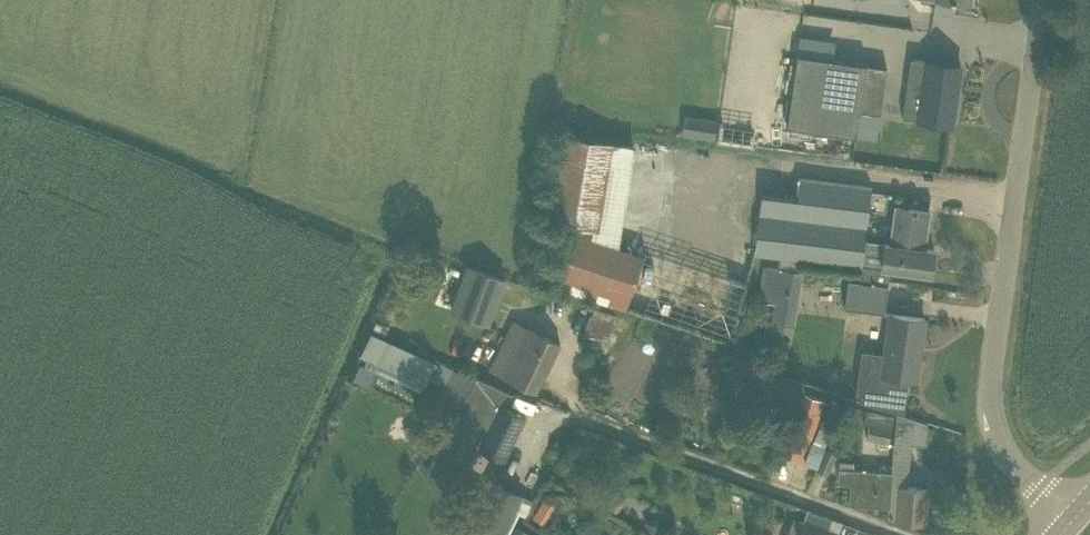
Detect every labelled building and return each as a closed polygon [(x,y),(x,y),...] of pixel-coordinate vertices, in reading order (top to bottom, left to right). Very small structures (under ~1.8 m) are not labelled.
[(888,67),(798,52),(787,125),(856,135),(860,110),(880,113),(888,67)] [(903,116),(952,123),(960,65),(911,57),(903,116)] [(717,118),(702,116),(699,137),(715,139),(717,118)] [(609,241),(636,147),(575,130),(532,281),(665,318),(667,308),(730,326),(744,276),(639,247),(639,250),(609,241)] [(887,284),(889,269),(883,268),(863,266),(866,240),(873,185),(798,176),(796,197),(761,193),(754,252),(754,255),(859,267),(858,280),(887,284)] [(883,268),(883,266),(930,273),(934,248),(924,247),(929,210),(896,205),(891,243),(866,240),(863,266),(883,268)] [(488,324),(505,279),(468,265),(451,310),(488,324)] [(773,302),(771,321),(767,320),(764,337),(773,338),(776,321),(791,323),(798,270),(768,266),(764,301),(773,302)] [(849,279),(845,306),(884,311),(887,284),(858,280),(849,279)] [(601,340),(603,333),(609,334),(615,315),(594,309),(592,313),(589,312),(583,335),(601,340)] [(860,353),(854,393),(859,394),(859,399),(897,412),(903,414),(907,378),(915,379),(924,318),(889,313),(883,356),(860,353)] [(560,343),(525,326),(512,319),(489,368),(537,391),(560,343)] [(371,330),(360,354),(423,383),(434,359),(371,330)] [(525,416),(503,405),(510,391),(475,375),(447,431),(504,459),(525,416)] [(799,387),(765,375),(756,404),(790,415),(799,387)] [(826,400),(803,392),(782,453),(805,461),(826,400)] [(825,447),(841,405),(831,402),(815,444),(825,447)] [(866,437),(888,442),(894,415),(866,409),(863,422),(869,423),(866,437)] [(888,517),(890,517),(899,421),(896,420),(892,471),(853,468),(853,460),(840,459),(838,482),(851,483),(849,502),(889,506),(888,517)] [(899,421),(890,517),(896,518),(896,519),(925,522),(928,487),(908,486),(913,422),(899,421)] [(824,448),(816,469),(827,474),(836,453),(824,448)] [(520,493),(493,480),(473,523),(498,534),(500,534),(520,493)] [(469,484),(462,498),(474,504),(481,490),(469,484)] [(617,512),(625,498),(614,492),(606,505),(617,512)] [(542,524),(554,504),(544,498),(532,518),(542,524)] [(664,526),(657,513),(644,520),(651,533),(664,526)] [(786,534),(788,534),(797,534),(803,519),(793,515),(786,534)] [(797,534),(838,534),(839,532),(803,519),(797,534)]
